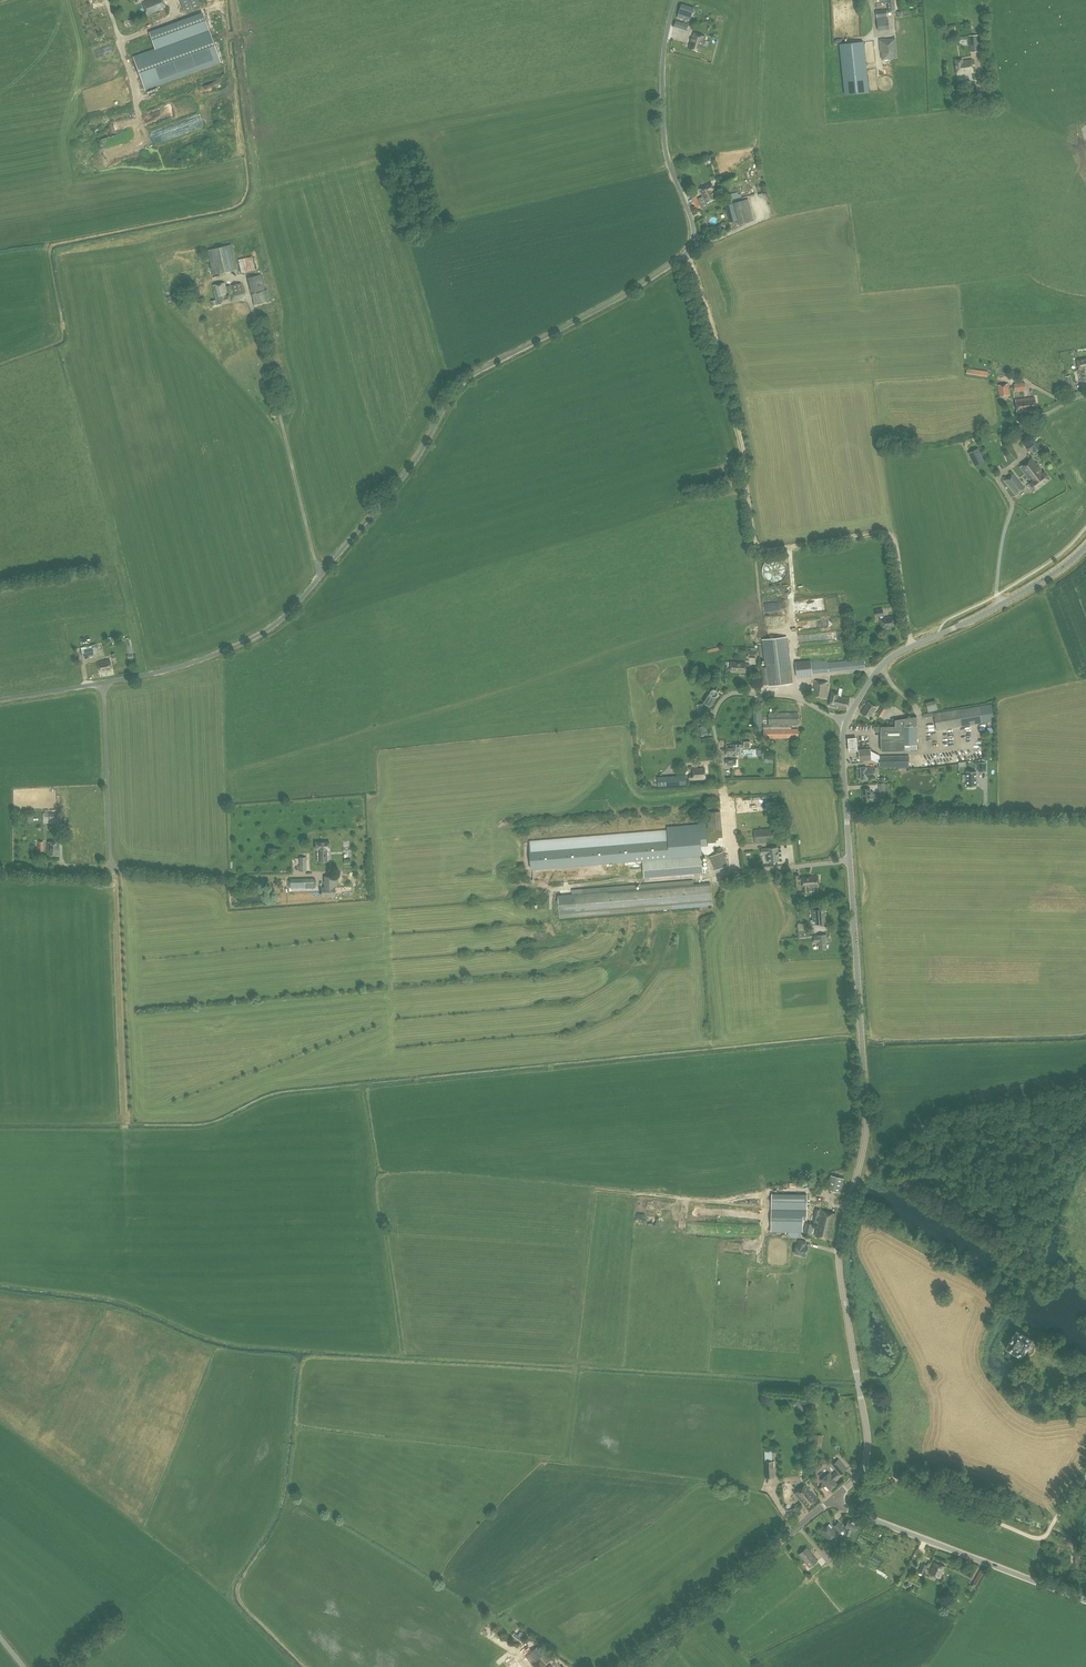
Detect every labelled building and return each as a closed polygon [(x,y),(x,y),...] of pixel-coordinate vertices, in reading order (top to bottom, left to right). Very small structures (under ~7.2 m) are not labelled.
[(163,0),(148,0),(142,2),(147,15),(166,7),(163,0)] [(185,15),(202,8),(199,0),(179,0),(185,15)] [(895,10),(894,0),(875,0),(875,2),(885,1),(885,3),(888,2),(889,11),(895,10)] [(690,21),(694,8),(681,4),(677,17),(690,21)] [(889,29),(887,16),(887,9),(876,10),(877,18),(878,30),(889,29)] [(146,89),(221,61),(204,14),(150,34),(156,50),(134,58),(146,89)] [(687,30),(687,28),(688,25),(676,20),(674,26),(687,30)] [(700,52),(705,36),(694,33),(688,48),(700,52)] [(979,51),(978,35),(969,36),(970,52),(979,51)] [(864,42),(840,44),(845,94),(869,91),(864,42)] [(973,72),(971,59),(962,61),(962,59),(955,61),(957,75),(973,72)] [(979,103),(993,101),(991,87),(979,88),(981,96),(978,97),(979,103)] [(130,125),(136,122),(133,116),(127,119),(130,125)] [(699,190),(702,196),(703,197),(710,193),(713,191),(713,190),(714,189),(711,183),(699,190)] [(702,196),(698,199),(694,201),(697,208),(701,206),(706,203),(717,198),(713,191),(710,193),(703,197),(702,196)] [(733,203),(737,221),(738,225),(754,220),(753,215),(749,216),(747,208),(751,207),(748,199),(733,203)] [(730,223),(737,221),(733,203),(725,205),(730,223)] [(207,250),(213,274),(237,269),(231,244),(207,250)] [(238,259),(241,273),(255,270),(252,256),(238,259)] [(247,277),(254,304),(270,300),(267,289),(265,290),(261,274),(247,277)] [(244,293),(241,283),(232,285),(233,290),(232,290),(231,285),(227,286),(228,291),(227,292),(225,282),(213,285),(216,300),(211,301),(212,306),(231,301),(229,294),(228,295),(227,293),(228,293),(233,292),(232,292),(233,291),(234,295),(244,293)] [(167,297),(169,302),(183,297),(181,291),(167,297)] [(1077,361),(1079,369),(1082,381),(1085,380),(1085,359),(1077,361)] [(966,374),(988,377),(988,371),(967,368),(966,374)] [(1065,394),(1074,392),(1070,376),(1065,377),(1067,388),(1063,389),(1065,394)] [(1010,395),(1008,383),(998,385),(999,397),(1010,395)] [(1014,384),(1015,392),(1026,391),(1025,383),(1014,384)] [(1036,411),(1035,397),(1015,399),(1017,413),(1036,411)] [(1040,448),(1034,439),(1025,446),(1030,452),(1032,450),(1034,453),(1040,448)] [(968,453),(975,467),(985,461),(978,448),(968,453)] [(1031,458),(1026,462),(1020,467),(1029,479),(1031,482),(1029,483),(1035,491),(1050,479),(1044,471),(1042,472),(1031,458)] [(1016,495),(1025,488),(1013,473),(1005,480),(1016,495)] [(880,616),(881,619),(882,628),(885,627),(886,629),(891,628),(891,626),(894,626),(893,617),(883,618),(883,615),(884,615),(883,609),(876,610),(877,616),(880,616)] [(769,686),(786,684),(792,683),(786,637),(763,639),(766,667),(761,667),(763,685),(769,685),(769,686)] [(94,654),(92,647),(92,645),(80,647),(82,656),(94,654)] [(748,658),(757,658),(757,648),(751,648),(751,650),(748,650),(748,658)] [(112,670),(110,659),(98,662),(100,673),(106,671),(106,672),(112,670)] [(828,660),(810,662),(810,660),(795,661),(797,677),(812,676),(812,673),(865,668),(865,659),(828,662),(828,660)] [(745,672),(746,662),(730,662),(730,672),(745,672)] [(815,681),(813,697),(826,698),(828,682),(815,681)] [(720,695),(720,690),(718,686),(713,686),(709,689),(708,694),(709,694),(704,702),(710,706),(715,698),(716,698),(720,695)] [(847,710),(850,698),(841,696),(842,691),(839,690),(838,693),(832,692),(829,706),(847,710)] [(928,712),(938,710),(936,700),(926,702),(928,712)] [(870,719),(877,707),(868,702),(861,713),(870,719)] [(698,716),(699,716),(699,718),(704,717),(704,715),(705,715),(703,703),(697,704),(698,716)] [(883,704),(877,713),(882,717),(888,707),(883,704)] [(937,730),(962,726),(983,723),(980,706),(960,709),(934,713),(932,713),(932,712),(926,713),(926,714),(922,714),(923,718),(934,716),(937,730)] [(765,726),(800,726),(800,713),(784,714),(784,717),(770,717),(770,719),(765,719),(765,726)] [(917,745),(917,726),(917,716),(895,720),(895,726),(892,726),(881,726),(881,751),(892,751),(892,750),(917,750),(917,745)] [(707,729),(706,720),(699,721),(701,730),(700,730),(701,736),(709,735),(708,729),(707,729)] [(765,739),(800,738),(800,730),(764,732),(765,739)] [(849,751),(857,750),(857,738),(848,738),(849,751)] [(910,756),(879,756),(879,755),(871,751),(871,749),(858,750),(859,761),(871,761),(879,763),(879,768),(892,767),(892,768),(910,768),(910,756)] [(936,762),(936,776),(946,776),(946,762),(936,762)] [(876,778),(875,767),(866,767),(860,767),(861,780),(867,780),(867,779),(876,778)] [(706,779),(705,768),(693,768),(694,776),(689,776),(689,780),(706,779)] [(686,784),(686,775),(657,777),(658,786),(686,784)] [(879,787),(880,801),(886,800),(886,795),(889,794),(888,786),(879,787)] [(874,801),(873,791),(870,792),(870,788),(862,789),(863,802),(874,801)] [(708,829),(721,828),(720,811),(707,812),(708,829)] [(773,841),(772,828),(758,829),(758,830),(754,831),(755,843),(773,841)] [(329,846),(329,840),(315,840),(315,847),(317,847),(317,860),(328,859),(328,846),(329,846)] [(59,855),(59,842),(48,842),(47,855),(59,855)] [(690,847),(648,849),(648,855),(691,853),(690,847)] [(716,849),(718,853),(710,856),(716,870),(728,865),(723,851),(721,847),(716,849)] [(769,862),(779,861),(778,855),(779,855),(778,852),(777,847),(761,848),(761,853),(768,853),(769,862)] [(703,873),(702,856),(643,861),(645,878),(686,874),(687,878),(693,877),(693,874),(703,873)] [(808,886),(819,885),(818,876),(802,877),(802,878),(799,878),(799,874),(795,875),(796,884),(796,887),(799,889),(803,889),(803,892),(809,891),(808,886)] [(321,897),(336,896),(335,876),(324,876),(323,886),(321,886),(321,897)] [(314,878),(290,879),(290,888),(314,888),(314,878)] [(712,905),(710,883),(558,896),(560,912),(560,918),(712,905)] [(817,924),(825,923),(824,909),(812,910),(813,920),(817,920),(817,924)] [(827,949),(826,934),(818,935),(814,936),(814,942),(818,942),(819,949),(827,949)] [(827,1189),(841,1192),(844,1178),(831,1175),(827,1189)] [(807,1194),(772,1194),(772,1230),(802,1231),(803,1220),(807,1220),(807,1194)] [(803,1235),(811,1237),(814,1224),(816,1224),(820,1209),(815,1208),(812,1223),(806,1222),(803,1235)] [(815,1235),(829,1239),(836,1214),(821,1210),(815,1235)] [(805,1256),(805,1255),(806,1256),(808,1247),(805,1246),(807,1241),(799,1239),(798,1244),(797,1244),(794,1253),(802,1255),(801,1255),(805,1256)] [(1032,1339),(1016,1329),(1005,1347),(1021,1357),(1032,1339)] [(796,1401),(799,1407),(805,1403),(802,1398),(796,1401)] [(812,1447),(821,1448),(822,1435),(813,1434),(812,1447)] [(765,1461),(765,1478),(774,1477),(774,1460),(772,1460),(772,1450),(764,1450),(765,1457),(765,1461)] [(811,1465),(817,1471),(823,1465),(821,1464),(825,1462),(823,1458),(817,1459),(811,1465)] [(825,1484),(830,1489),(837,1483),(836,1481),(837,1480),(835,1479),(847,1469),(839,1458),(832,1464),(837,1470),(832,1475),(830,1472),(821,1479),(825,1484)] [(766,1488),(772,1490),(775,1480),(768,1479),(766,1488)] [(795,1493),(807,1507),(818,1498),(806,1484),(795,1493)] [(791,1509),(797,1515),(801,1512),(796,1506),(791,1509)] [(844,1529),(842,1530),(845,1531),(845,1533),(850,1535),(852,1530),(855,1531),(859,1523),(849,1519),(845,1527),(847,1528),(846,1530),(844,1529)] [(833,1526),(839,1533),(842,1530),(844,1529),(844,1528),(838,1522),(833,1526)] [(829,1540),(838,1533),(830,1523),(821,1531),(829,1540)] [(799,1553),(810,1567),(818,1561),(807,1547),(799,1553)] [(833,1562),(839,1569),(851,1560),(850,1559),(854,1556),(849,1550),(833,1562)] [(919,1572),(924,1574),(928,1564),(922,1562),(919,1572)] [(930,1573),(940,1577),(944,1567),(934,1563),(930,1573)] [(973,1587),(976,1589),(980,1583),(975,1580),(972,1586),(973,1587)] [(514,1632),(512,1635),(521,1641),(523,1638),(518,1635),(514,1632)] [(541,1666),(542,1666),(552,1658),(540,1644),(526,1656),(532,1663),(536,1661),(541,1666)]
